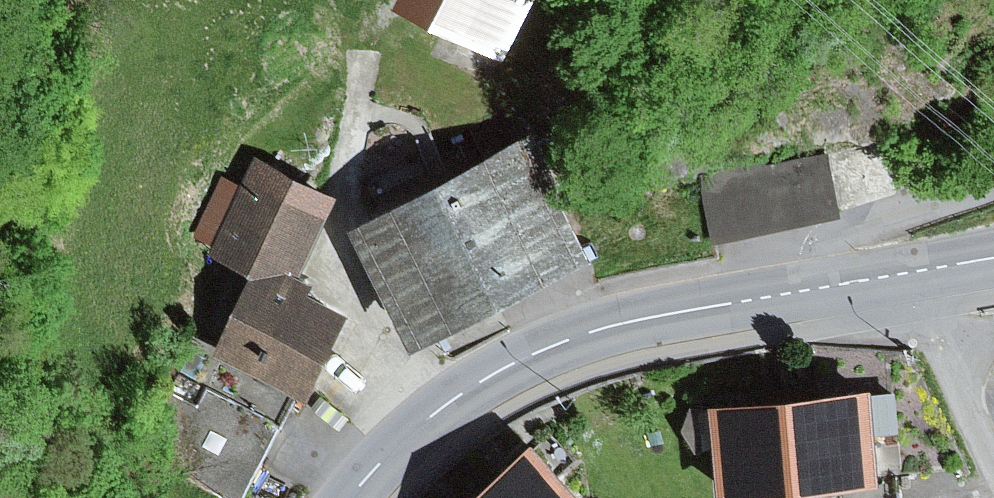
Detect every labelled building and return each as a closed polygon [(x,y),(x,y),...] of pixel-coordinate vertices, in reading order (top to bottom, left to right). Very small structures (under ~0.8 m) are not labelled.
[(485,29),(498,0),(419,0),(485,29)] [(364,224),(422,333),(592,244),(534,135),(364,224)] [(297,388),(315,396),(357,305),(314,286),(319,275),(305,269),(342,190),(259,152),(243,185),(222,175),(195,234),(217,244),(215,248),(261,270),(223,351),(297,388)] [(841,211),(832,156),(705,179),(715,234),(841,211)] [(232,497),(242,497),(297,388),(223,351),(181,330),(154,384),(197,406),(167,466),(232,497)] [(880,388),(720,402),(728,490),(888,476),(880,388)] [(480,497),(594,497),(538,441),(480,497)]
